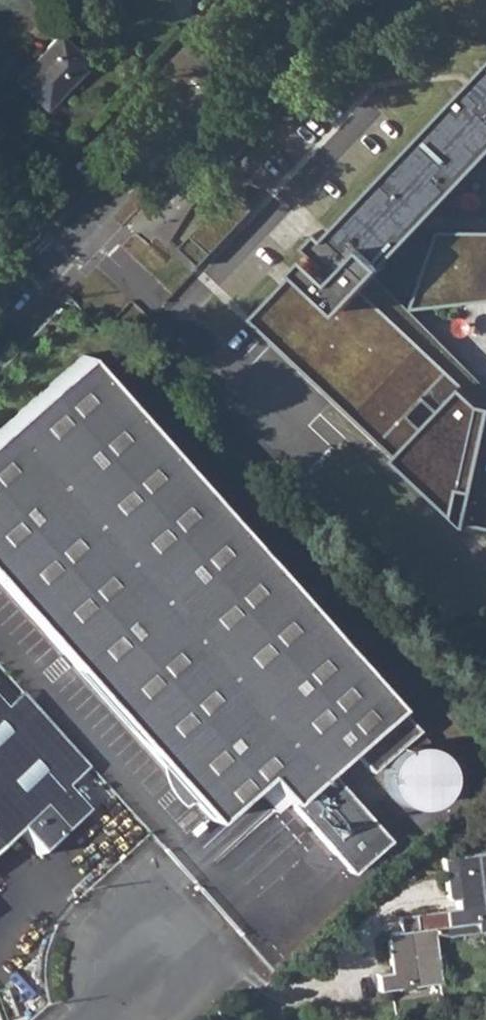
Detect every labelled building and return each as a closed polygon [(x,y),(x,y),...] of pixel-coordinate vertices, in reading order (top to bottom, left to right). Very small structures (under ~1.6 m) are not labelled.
[(14,81),(36,102),(45,93),(52,100),(86,64),(57,36),(14,81)] [(251,315),(471,522),(485,525),(485,379),(376,274),(485,156),(485,68),(251,315)] [(376,274),(485,379),(485,297),(413,305),(441,224),(485,225),(485,156),(376,274)] [(238,192),(185,245),(201,260),(254,208),(238,192)] [(441,224),(413,305),(485,297),(485,225),(441,224)] [(212,820),(263,774),(351,871),(458,775),(77,351),(0,420),(0,583),(212,820)] [(42,811),(65,790),(71,784),(4,710),(0,705),(0,849),(42,811)] [(432,931),(431,926),(473,920),(475,930),(485,928),(485,832),(456,835),(455,830),(445,831),(455,904),(442,906),(442,908),(415,911),(412,912),(412,913),(397,915),(399,929),(384,931),(389,970),(375,972),(377,988),(438,979),(432,931)]
